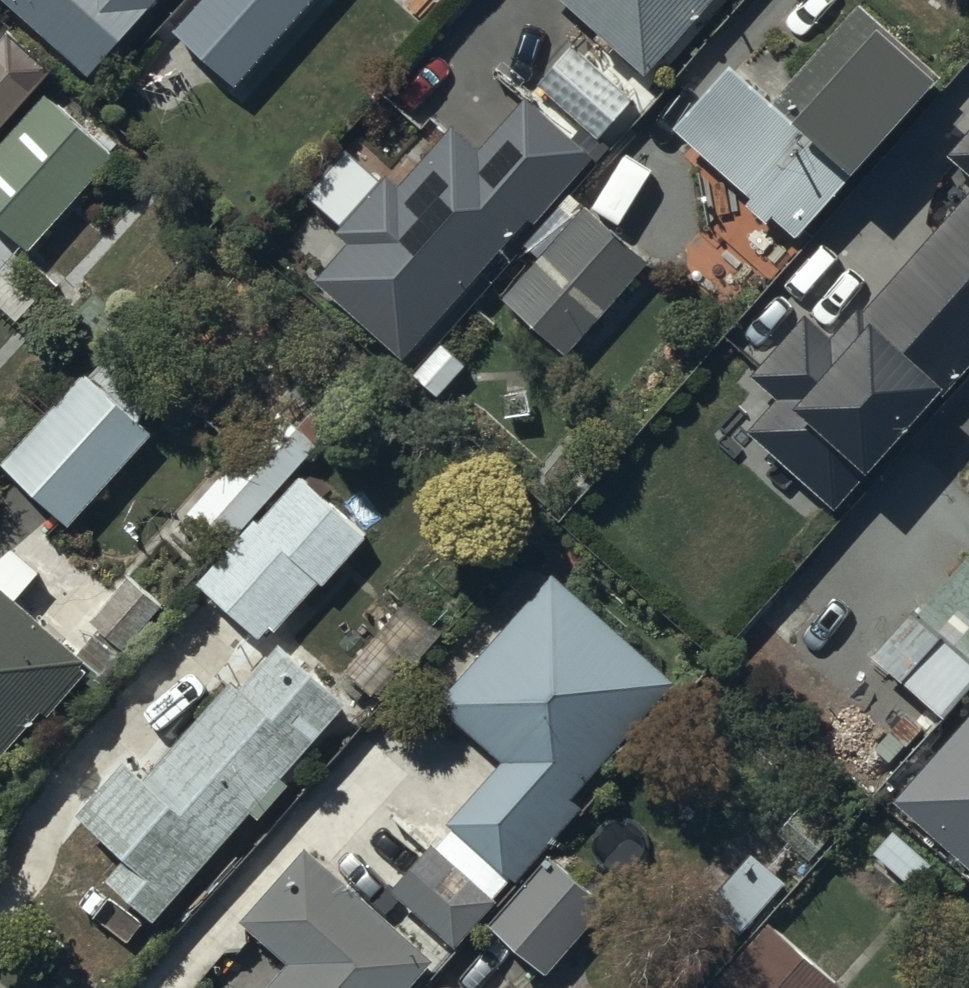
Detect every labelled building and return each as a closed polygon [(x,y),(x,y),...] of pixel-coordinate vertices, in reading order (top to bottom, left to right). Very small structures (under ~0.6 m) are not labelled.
[(88,78),(159,0),(2,0),(88,78)] [(170,30),(234,89),(313,0),(198,0),(170,30)] [(597,34),(592,39),(609,55),(614,49),(644,77),(714,0),(560,0),(597,34)] [(941,77),(858,4),(771,104),(727,64),(670,128),(749,200),(744,205),(766,225),(772,217),(795,238),(941,77)] [(0,40),(0,125),(46,71),(5,34),(0,40)] [(571,43),(534,86),(596,141),(634,99),(571,43)] [(0,144),(0,228),(28,252),(115,157),(46,93),(0,144)] [(344,243),(313,281),(401,361),(526,221),(533,226),(594,157),(525,95),(479,147),(453,123),(397,185),(386,176),(334,234),(344,243)] [(951,151),(968,168),(968,131),(951,151)] [(838,319),(923,397),(968,345),(968,178),(838,319)] [(536,258),(500,299),(565,358),(647,265),(584,205),(570,219),(558,207),(522,245),(536,258)] [(0,275),(0,309),(15,323),(49,286),(17,256),(0,275)] [(722,408),(831,501),(912,411),(802,312),(757,362),(778,381),(775,384),(771,380),(764,388),(751,376),(722,408)] [(66,528),(152,435),(139,422),(158,379),(118,343),(88,377),(82,372),(0,462),(0,468),(66,528)] [(258,640),(268,629),(273,634),(318,584),(322,588),(368,535),(296,469),(342,419),(321,399),(296,426),(279,410),(186,514),(226,549),(194,583),(258,640)] [(939,716),(943,719),(968,688),(968,544),(871,656),(924,702),(890,740),(906,754),(939,716)] [(500,762),(446,822),(514,882),(587,802),(578,795),(676,687),(552,575),(435,704),(500,762)] [(129,576),(89,622),(103,635),(87,653),(107,670),(163,605),(129,576)] [(86,662),(0,586),(0,758),(86,662)] [(288,785),(281,778),(347,703),(279,642),(238,687),(230,679),(142,778),(120,760),(72,816),(121,861),(104,880),(153,923),(223,842),(238,856),(256,836),(241,822),(249,813),(257,820),(288,785)] [(429,843),(390,890),(454,948),(495,902),(429,843)] [(238,923),(285,964),(264,987),(408,987),(432,961),(303,846),(238,923)] [(786,883),(749,852),(701,906),(737,938),(786,883)] [(549,854),(485,924),(545,978),(607,907),(549,854)] [(768,923),(710,987),(842,987),(768,923)]
